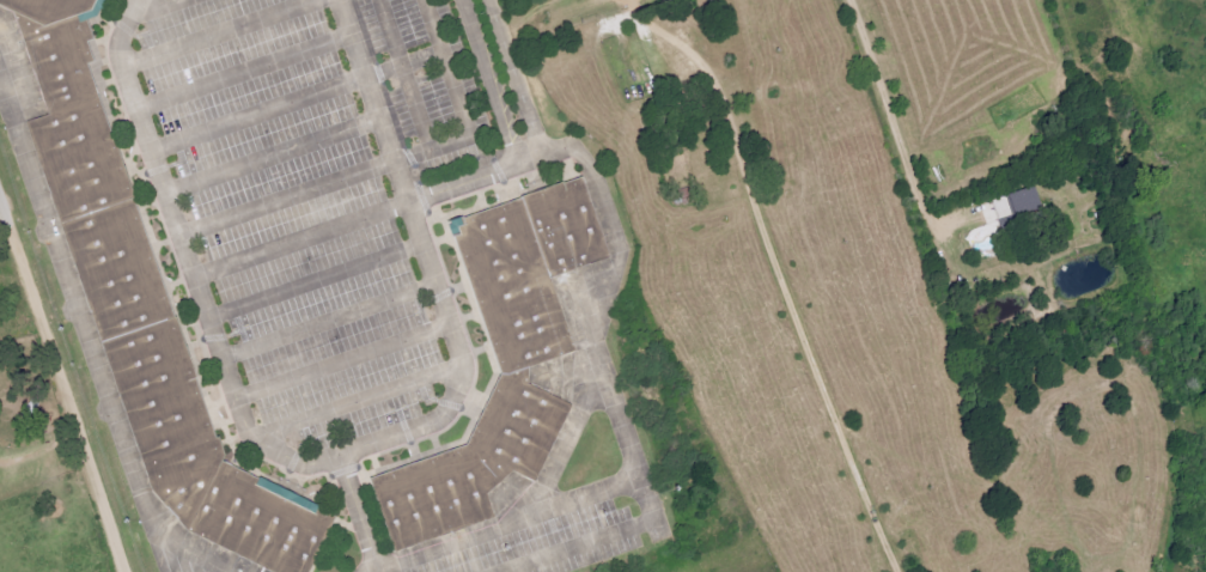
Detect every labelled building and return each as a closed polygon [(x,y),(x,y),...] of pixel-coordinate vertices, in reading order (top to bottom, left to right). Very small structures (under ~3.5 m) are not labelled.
[(10,10),(0,5),(0,0),(91,0),(87,7),(80,11),(42,25),(10,10)] [(328,513),(300,571),(272,571),(179,528),(148,493),(22,120),(44,112),(10,10),(42,25),(80,11),(90,36),(83,39),(90,59),(83,62),(215,451),(213,460),(328,513)] [(568,349),(544,275),(603,255),(575,175),(444,218),(494,372),(524,364),(568,349)] [(1045,208),(1037,186),(1012,195),(1020,218),(1045,208)] [(999,218),(1013,214),(1008,196),(994,199),(999,218)] [(363,475),(462,443),(494,372),(524,364),(522,383),(565,404),(529,479),(508,468),(481,491),(489,515),(386,548),(363,475)]
